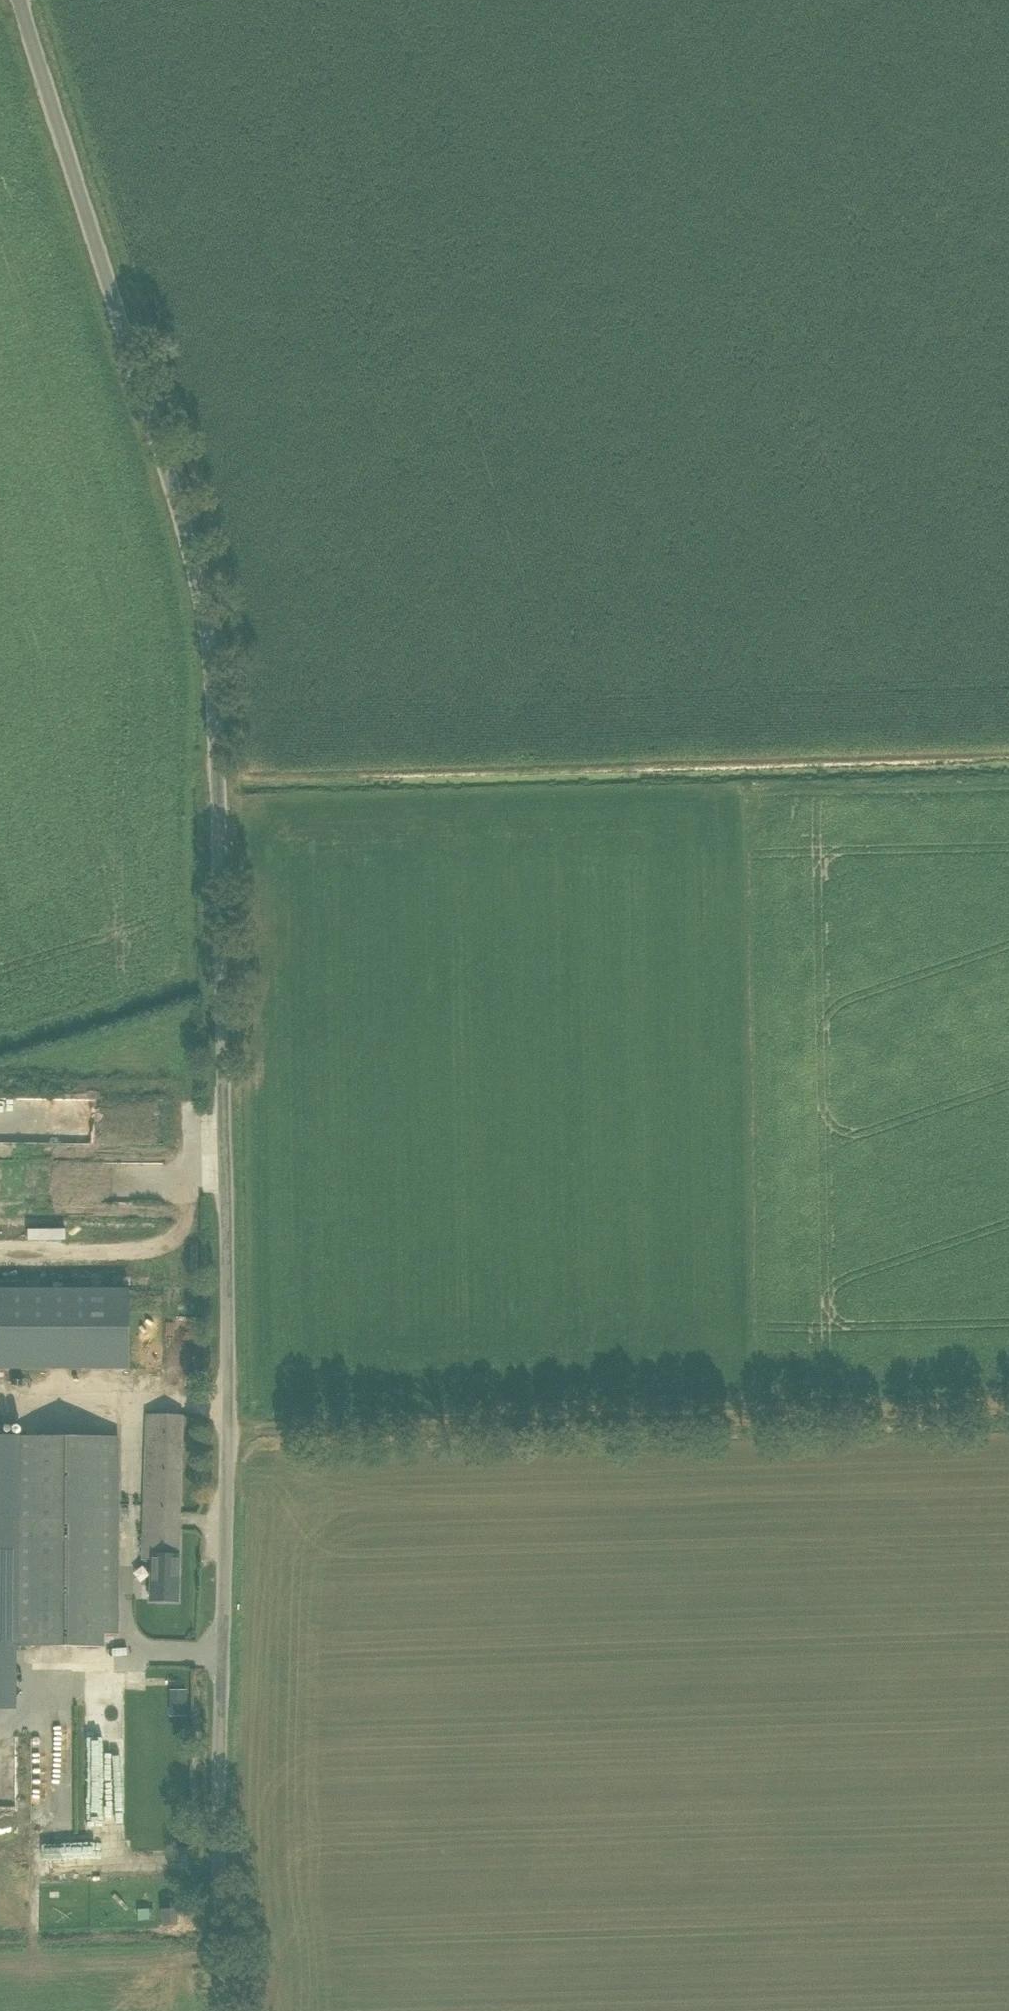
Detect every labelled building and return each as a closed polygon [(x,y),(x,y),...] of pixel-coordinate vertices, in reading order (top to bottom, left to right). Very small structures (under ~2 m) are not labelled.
[(25,1369),(130,1369),(129,1289),(24,1289),(0,1289),(0,1369),(25,1369)] [(147,1414),(143,1551),(143,1559),(152,1559),(151,1600),(177,1601),(183,1415),(147,1414)] [(118,1437),(0,1436),(0,1709),(14,1709),(15,1646),(100,1647),(100,1634),(117,1634),(118,1437)] [(170,1708),(170,1716),(188,1716),(188,1702),(176,1702),(170,1708)] [(175,1909),(163,1910),(164,1925),(176,1924),(175,1909)]
